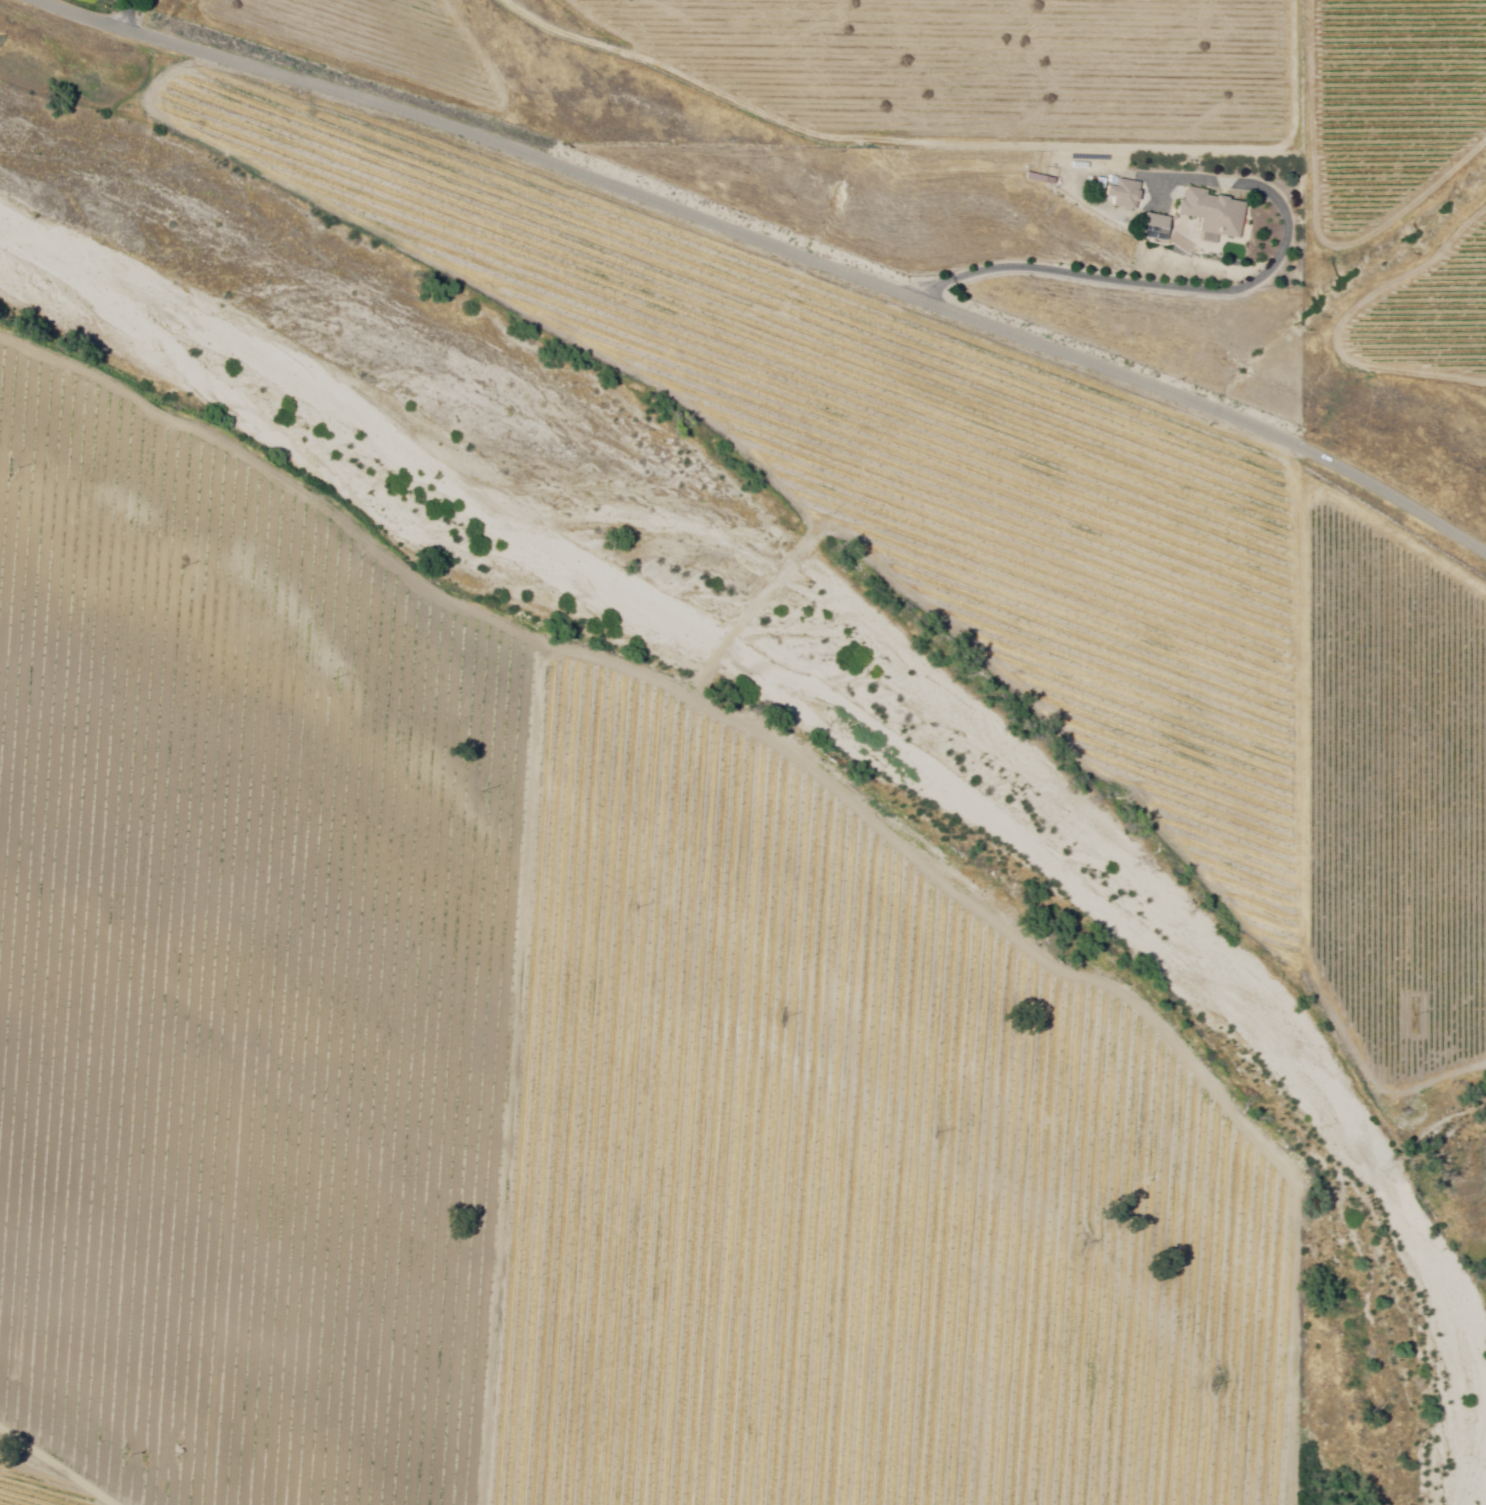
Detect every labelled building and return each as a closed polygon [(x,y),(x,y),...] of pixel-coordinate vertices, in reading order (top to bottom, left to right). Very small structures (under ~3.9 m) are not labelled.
[(1094,194),(1104,196),(1108,180),(1098,178),(1094,194)] [(1122,179),(1120,187),(1118,186),(1116,197),(1118,198),(1117,206),(1139,210),(1141,201),(1143,202),(1145,192),(1142,191),(1144,183),(1122,179)] [(1250,203),(1243,239),(1200,231),(1203,219),(1180,214),(1183,199),(1188,200),(1190,186),(1212,190),(1212,195),(1223,197),(1223,195),(1235,197),(1235,200),(1250,203)] [(1151,213),(1147,237),(1171,241),(1175,217),(1151,213)]
